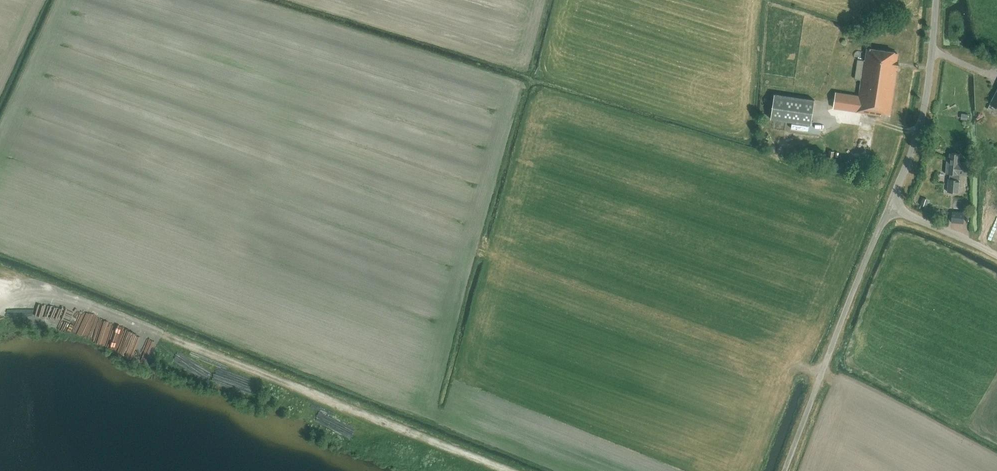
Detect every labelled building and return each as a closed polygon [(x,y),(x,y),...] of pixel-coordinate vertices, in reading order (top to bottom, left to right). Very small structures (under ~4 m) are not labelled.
[(868,112),(890,115),(897,61),(895,60),(896,52),(867,48),(866,52),(865,60),(863,59),(858,95),(837,92),(835,107),(854,109),(853,114),(868,116),(868,112)] [(815,98),(774,92),(771,117),(811,123),(815,98)] [(959,153),(949,152),(949,159),(947,159),(945,172),(951,173),(950,179),(949,190),(956,191),(957,179),(954,179),(955,173),(966,174),(966,165),(958,164),(959,153)] [(929,200),(922,198),(920,205),(926,208),(929,200)] [(962,211),(950,210),(949,220),(961,221),(962,211)]
